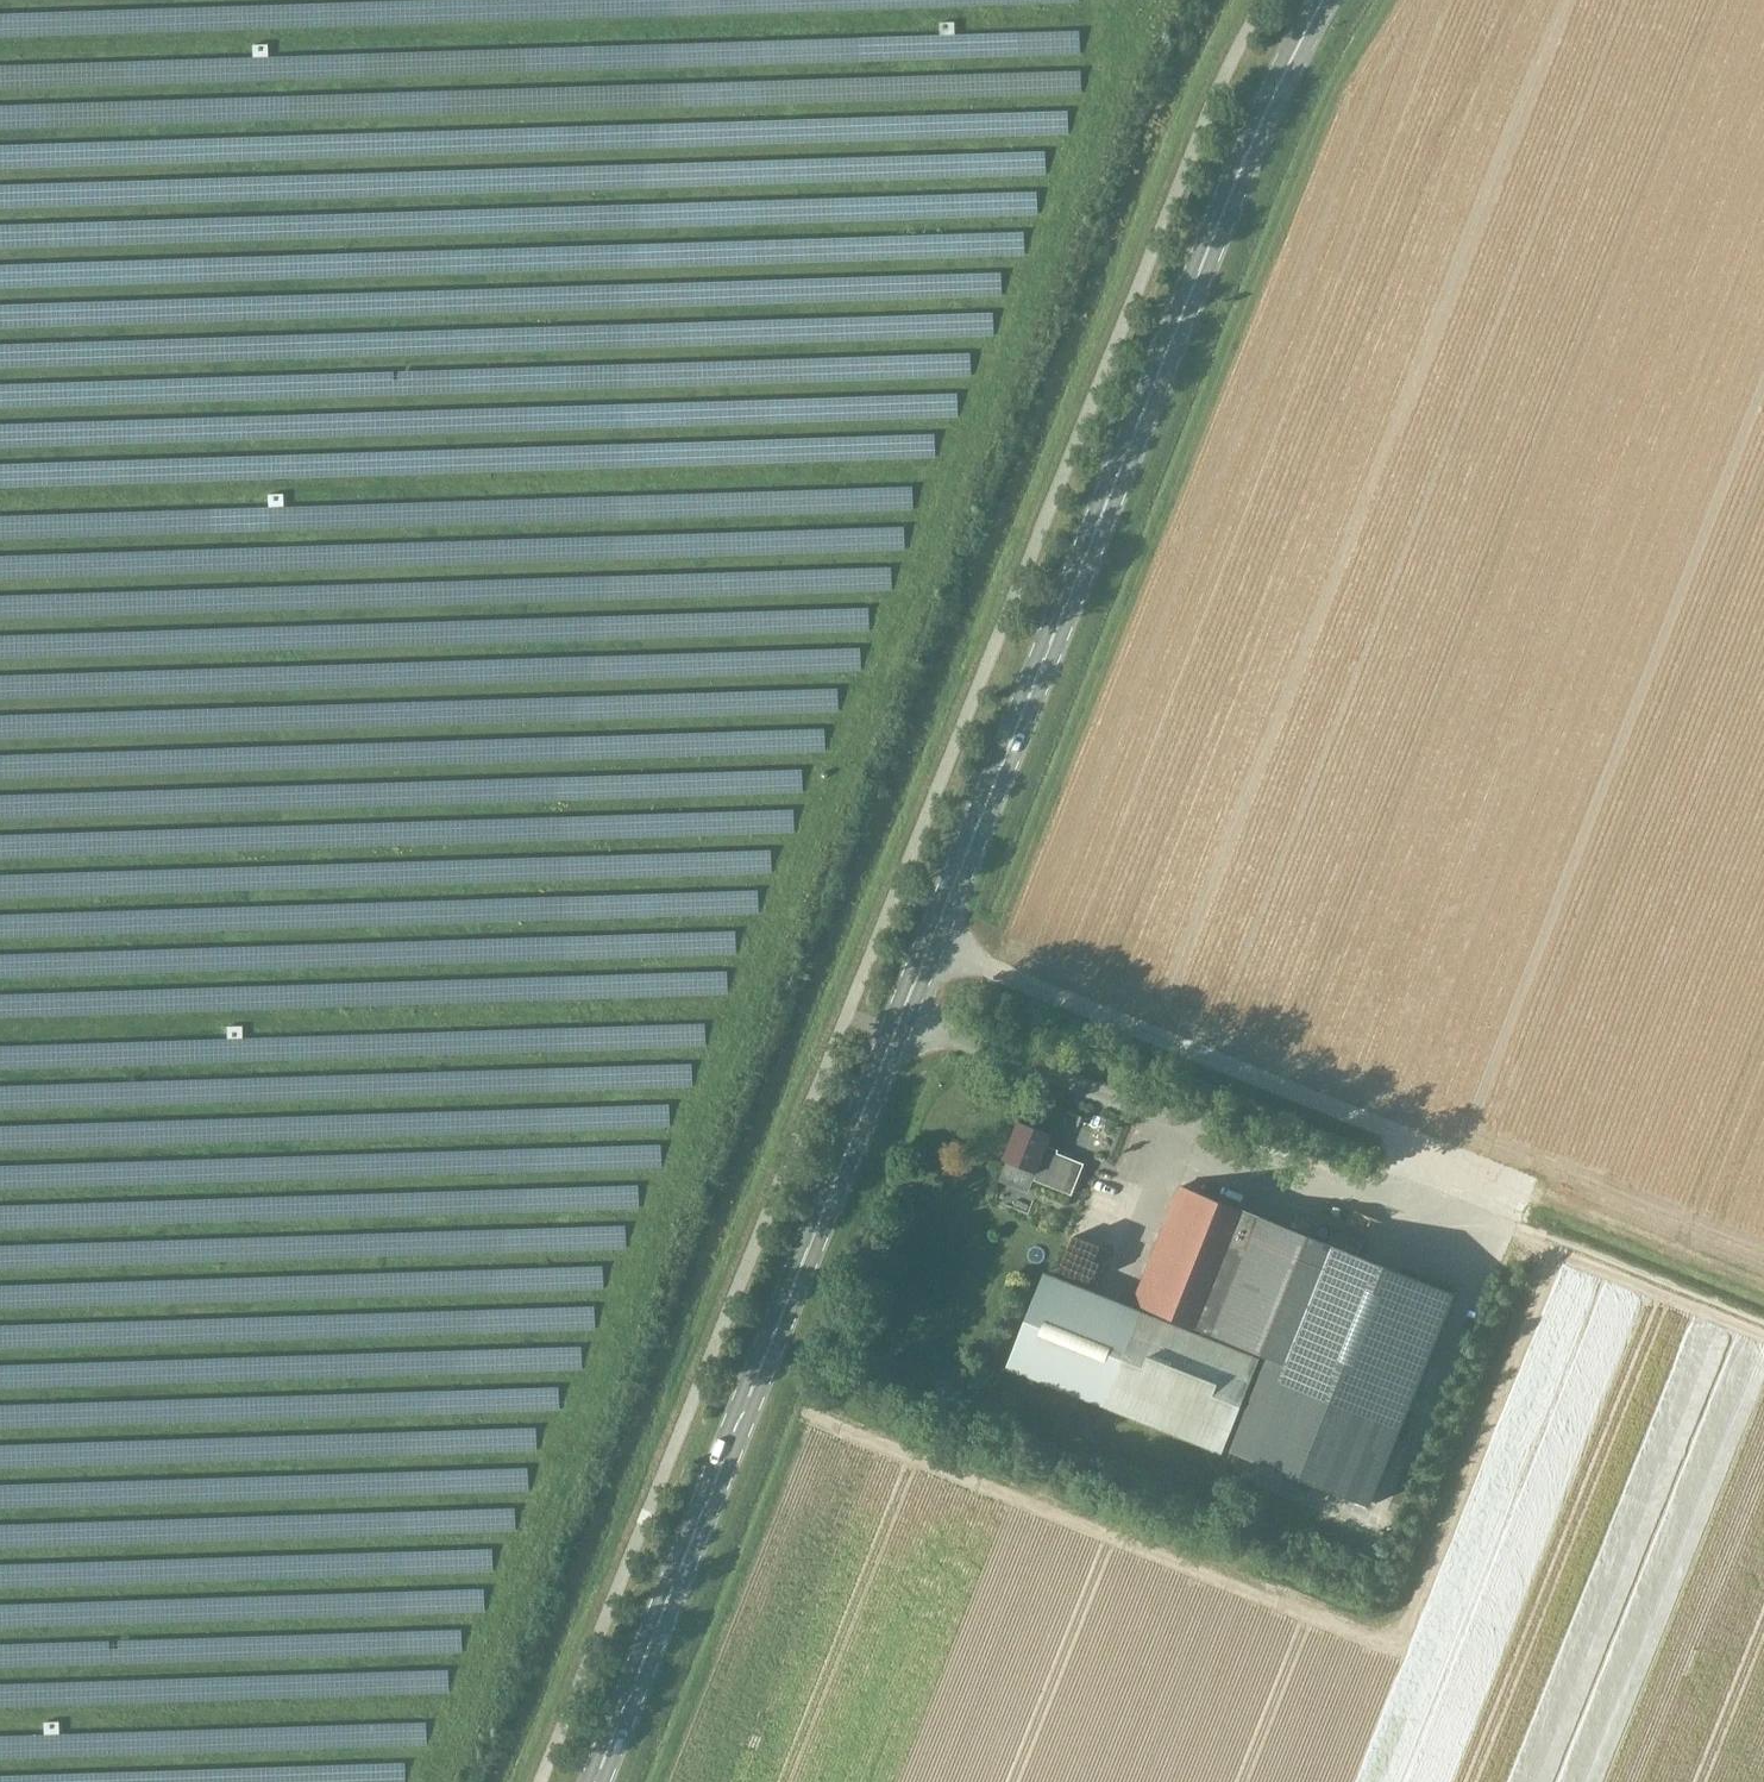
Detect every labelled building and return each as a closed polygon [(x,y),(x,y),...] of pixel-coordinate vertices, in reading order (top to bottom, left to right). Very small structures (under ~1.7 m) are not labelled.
[(1119,1075),(1121,1068),(1110,1065),(1108,1072),(1119,1075)] [(1018,1121),(1003,1159),(1034,1172),(1032,1178),(1071,1193),(1083,1163),(1045,1148),(1051,1134),(1018,1121)] [(1252,1213),(1179,1185),(1134,1301),(1166,1313),(1164,1319),(1050,1274),(1013,1368),(1219,1448),(1256,1355),(1210,1337),(1212,1332),(1269,1354),(1312,1370),(1357,1253),(1364,1237),(1333,1225),(1326,1241),(1252,1212),(1252,1213)] [(1454,1290),(1357,1253),(1312,1370),(1269,1354),(1230,1455),(1233,1449),(1371,1503),(1454,1290)]
